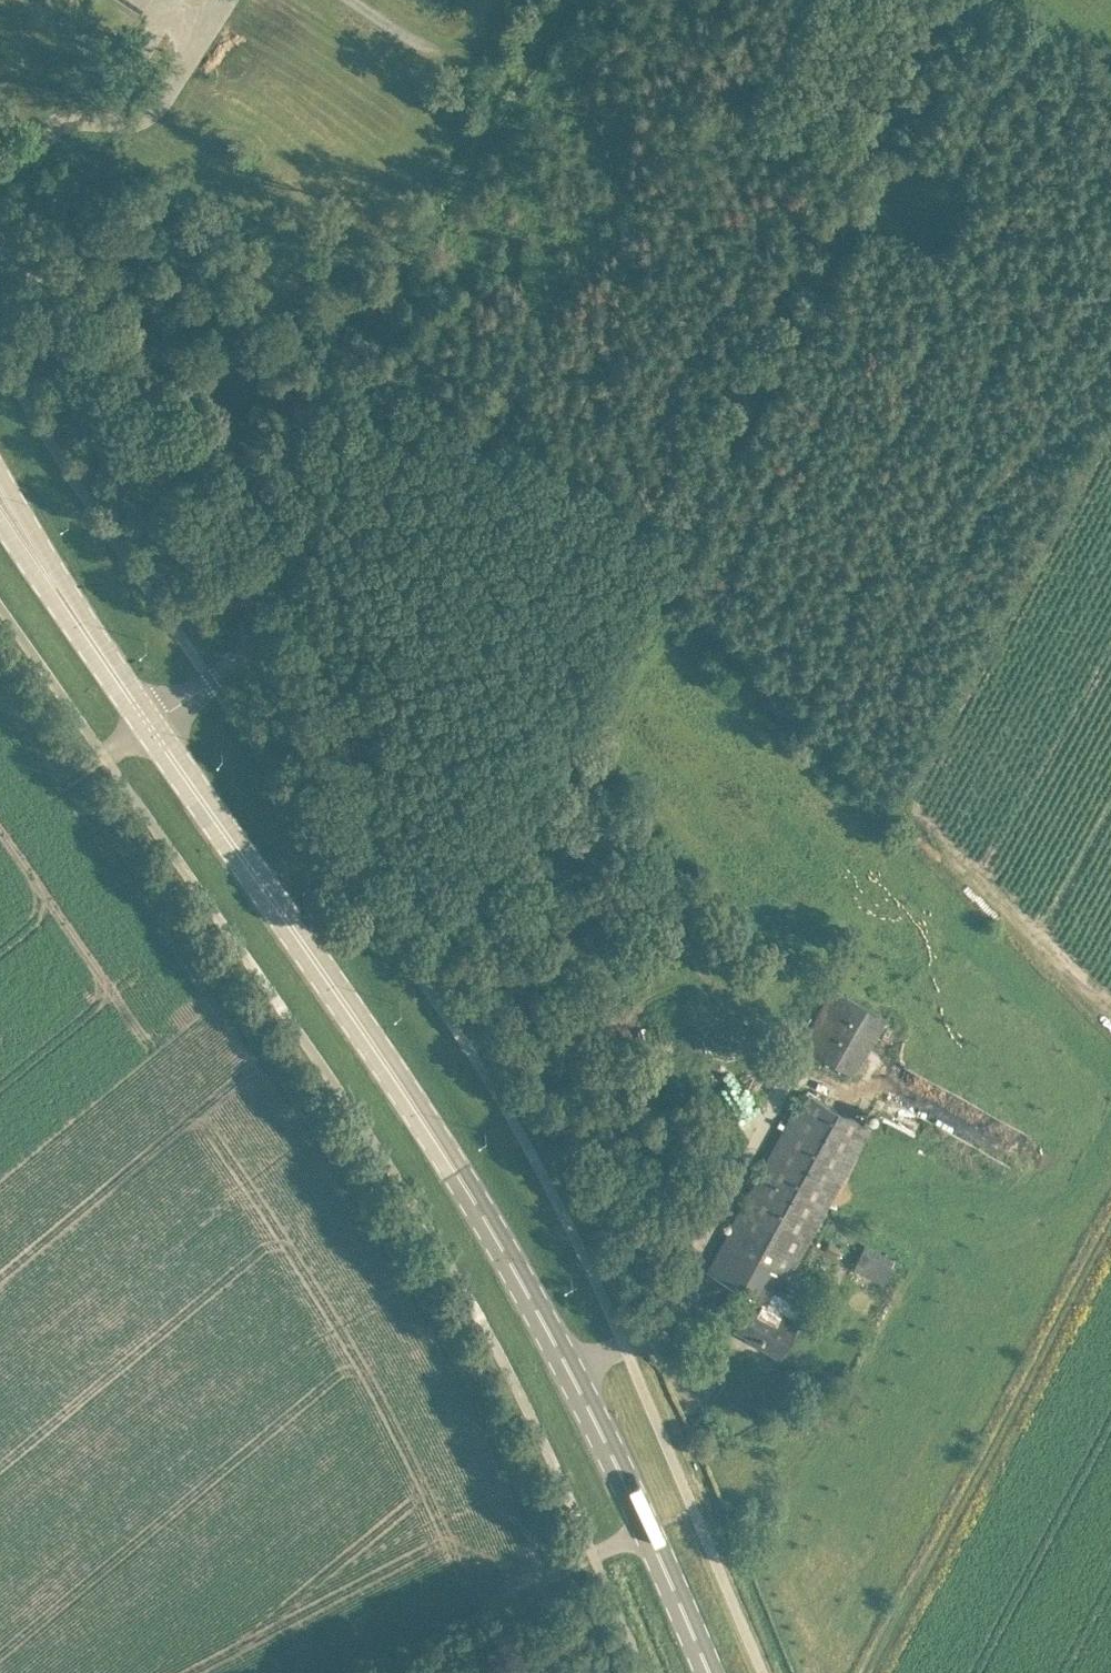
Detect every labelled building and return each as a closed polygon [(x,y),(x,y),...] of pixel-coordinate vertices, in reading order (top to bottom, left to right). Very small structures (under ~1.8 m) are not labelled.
[(54,15),(64,0),(30,0),(54,15)] [(832,988),(801,1044),(820,1055),(855,1076),(887,1019),(884,1017),(892,1002),(873,992),(865,1007),(832,988)] [(722,1242),(768,1267),(789,1278),(868,1128),(824,1102),(805,1091),(722,1242)] [(706,1271),(752,1296),(760,1282),(773,1289),(783,1294),(791,1279),(789,1278),(768,1267),(722,1242),(706,1271)] [(852,1266),(882,1281),(894,1258),(864,1242),(852,1266)] [(760,1282),(752,1296),(736,1326),(759,1338),(757,1342),(779,1354),(789,1334),(797,1319),(766,1302),(773,1289),(760,1282)]
